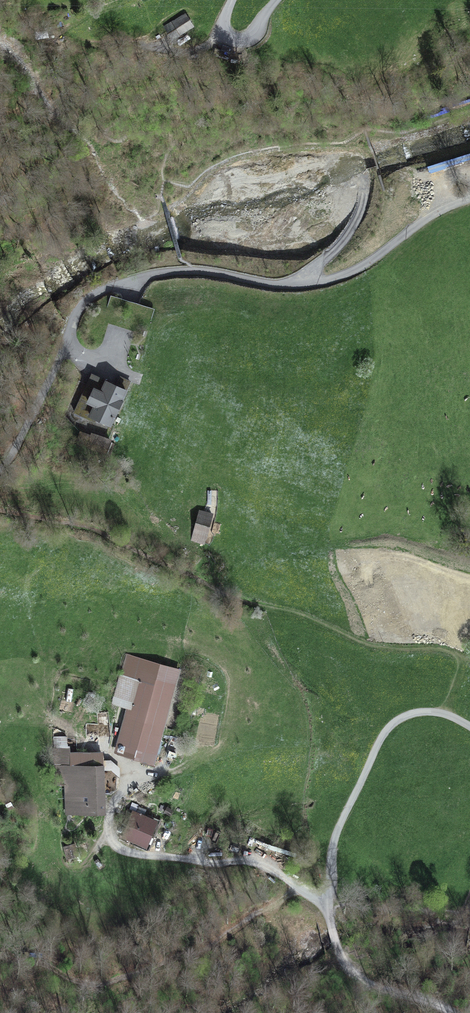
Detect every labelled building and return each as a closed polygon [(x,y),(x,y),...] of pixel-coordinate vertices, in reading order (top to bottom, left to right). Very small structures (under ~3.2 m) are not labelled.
[(166,26),(174,39),(193,28),(185,15),(166,26)] [(104,421),(110,424),(130,382),(121,378),(117,386),(92,375),(75,412),(87,418),(95,421),(96,418),(104,421)] [(81,432),(77,442),(87,445),(89,441),(90,435),(81,432)] [(91,447),(106,452),(110,440),(95,435),(93,442),(89,441),(87,445),(91,447)] [(192,540),(204,543),(212,514),(200,511),(192,540)] [(141,670),(174,679),(177,670),(128,656),(123,672),(139,677),(141,670)] [(143,759),(154,762),(161,736),(158,736),(174,679),(141,670),(139,677),(120,743),(145,750),(143,759)] [(119,749),(143,759),(145,750),(120,743),(119,749)] [(66,780),(67,811),(104,810),(103,793),(97,794),(97,778),(103,777),(102,753),(74,754),(75,766),(68,766),(67,747),(55,747),(56,781),(66,780)] [(144,842),(153,821),(134,813),(125,835),(133,838),(144,842)] [(131,843),(148,850),(159,823),(153,821),(144,842),(133,838),(131,843)] [(212,830),(204,830),(205,847),(213,846),(212,830)] [(74,846),(66,848),(68,855),(76,853),(74,846)]
